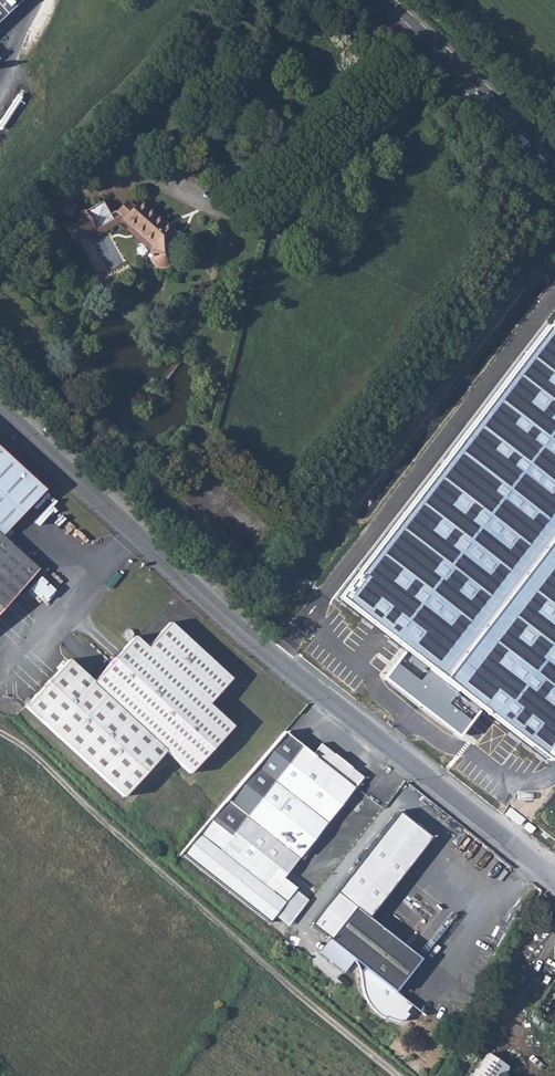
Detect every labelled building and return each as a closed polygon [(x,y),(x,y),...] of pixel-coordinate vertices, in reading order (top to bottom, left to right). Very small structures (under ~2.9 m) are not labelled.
[(22,0),(0,0),(0,21),(22,0)] [(175,234),(138,199),(121,217),(149,242),(145,250),(147,259),(153,263),(160,264),(167,261),(172,256),(173,249),(169,241),(175,234)] [(94,227),(83,207),(63,220),(73,239),(94,227)] [(341,600),(407,651),(389,677),(463,735),(484,710),(548,758),(554,749),(554,331),(553,329),(341,600)] [(155,398),(147,394),(144,401),(151,405),(155,398)] [(0,451),(0,534),(44,492),(0,451)] [(38,567),(0,535),(0,608),(38,567)] [(25,706),(101,777),(210,663),(168,625),(145,650),(132,639),(91,684),(67,661),(25,706)] [(210,663),(101,777),(123,799),(164,754),(187,776),(230,729),(206,706),(229,681),(210,663)] [(216,815),(183,855),(269,925),(297,888),(284,877),(363,778),(323,746),(316,755),(286,731),(216,815)] [(316,924),(332,939),(357,906),(372,917),(433,837),(403,813),(316,924)] [(372,917),(357,906),(332,939),(360,959),(358,979),(362,994),(369,1005),(379,1016),(383,1012),(397,1018),(412,1019),(416,1013),(411,1009),(417,1001),(400,989),(423,956),(372,917)] [(505,1067),(484,1052),(468,1075),(498,1075),(505,1067)]
